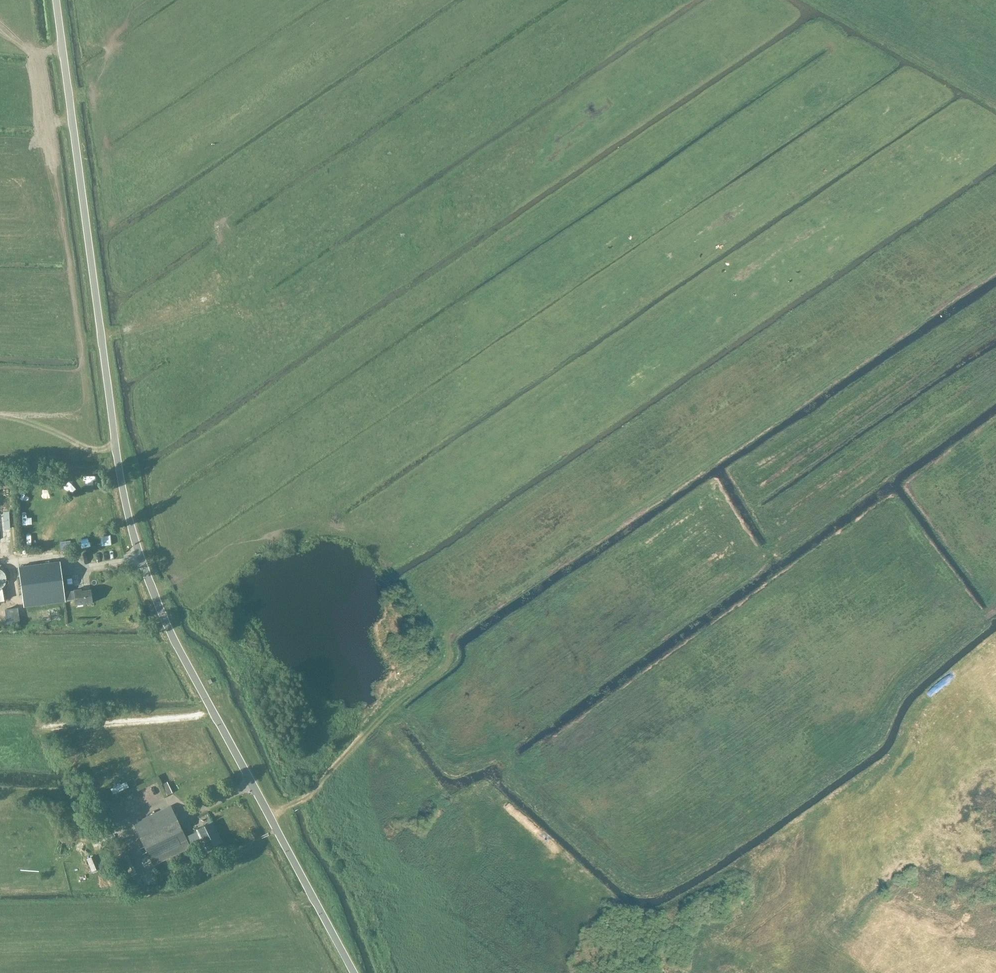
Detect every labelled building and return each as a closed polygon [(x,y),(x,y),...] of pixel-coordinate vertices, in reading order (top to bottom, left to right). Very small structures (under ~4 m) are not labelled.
[(197,310),(193,297),(176,302),(180,315),(197,310)] [(73,449),(82,449),(82,441),(73,441),(73,449)] [(60,543),(61,553),(72,551),(71,541),(60,543)] [(64,601),(75,600),(76,605),(92,604),(90,591),(81,592),(81,590),(74,591),(74,592),(63,593),(59,563),(18,568),(24,608),(65,602),(64,601)] [(20,623),(18,608),(4,610),(6,625),(20,623)] [(38,618),(33,609),(26,612),(30,621),(38,618)] [(72,724),(67,726),(71,735),(76,733),(72,724)] [(172,768),(175,776),(182,774),(180,766),(172,768)] [(116,790),(132,783),(130,777),(114,784),(116,790)] [(172,793),(167,782),(161,785),(166,796),(172,793)] [(153,865),(190,848),(189,845),(201,840),(206,850),(221,843),(211,823),(196,831),(197,833),(185,838),(170,806),(134,823),(153,865)] [(41,827),(47,838),(52,835),(47,825),(41,827)] [(114,857),(122,875),(125,880),(137,874),(126,851),(123,853),(114,857)] [(95,853),(90,854),(94,868),(99,866),(95,853)]
